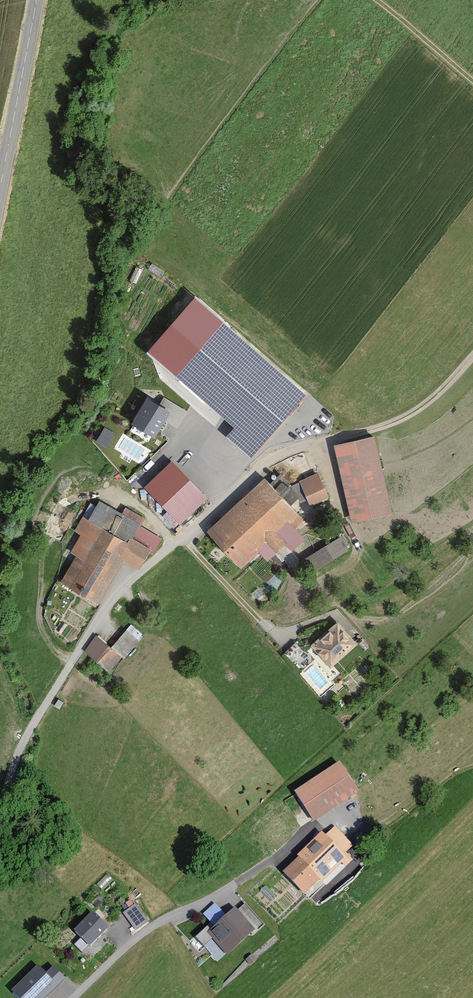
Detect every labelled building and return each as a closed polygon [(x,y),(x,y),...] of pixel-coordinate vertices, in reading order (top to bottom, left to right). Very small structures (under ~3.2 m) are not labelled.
[(223,322),(173,378),(232,429),(225,437),(251,460),(307,395),(223,322)] [(148,400),(131,426),(154,440),(166,422),(176,429),(187,412),(164,398),(158,407),(148,400)] [(104,427),(95,443),(107,450),(116,434),(104,427)] [(389,517),(373,440),(335,448),(351,525),(389,517)] [(180,524),(207,499),(172,463),(145,488),(180,524)] [(317,477),(303,483),(312,503),(326,496),(317,477)] [(264,478),(206,533),(241,569),(258,553),(267,562),(284,546),(290,553),(304,540),(295,530),(305,521),(264,478)] [(77,557),(62,582),(97,604),(123,561),(139,571),(151,551),(154,553),(162,539),(141,527),(145,519),(126,507),(122,514),(99,500),(88,519),(83,516),(73,531),(81,536),(71,553),(77,557)] [(342,533),(305,555),(314,569),(351,547),(342,533)] [(112,644),(97,632),(84,649),(112,671),(143,631),(130,621),(112,644)] [(330,668),(357,645),(338,622),(311,645),(330,668)] [(296,659),(304,649),(296,643),(288,652),(296,659)] [(339,766),(295,795),(315,825),(359,796),(339,766)] [(297,859),(299,860),(320,881),(322,883),(339,865),(343,869),(352,861),(347,856),(353,849),(334,830),(325,839),(320,835),(297,859)] [(299,860),(283,877),(304,898),(320,881),(299,860)] [(135,905),(122,914),(136,931),(148,922),(135,905)] [(207,931),(196,942),(204,950),(212,943),(229,960),(256,933),(235,911),(211,934),(207,931)] [(93,915),(73,935),(90,951),(109,931),(93,915)] [(13,992),(19,997),(45,997),(65,977),(54,966),(47,973),(40,966),(13,992)]
